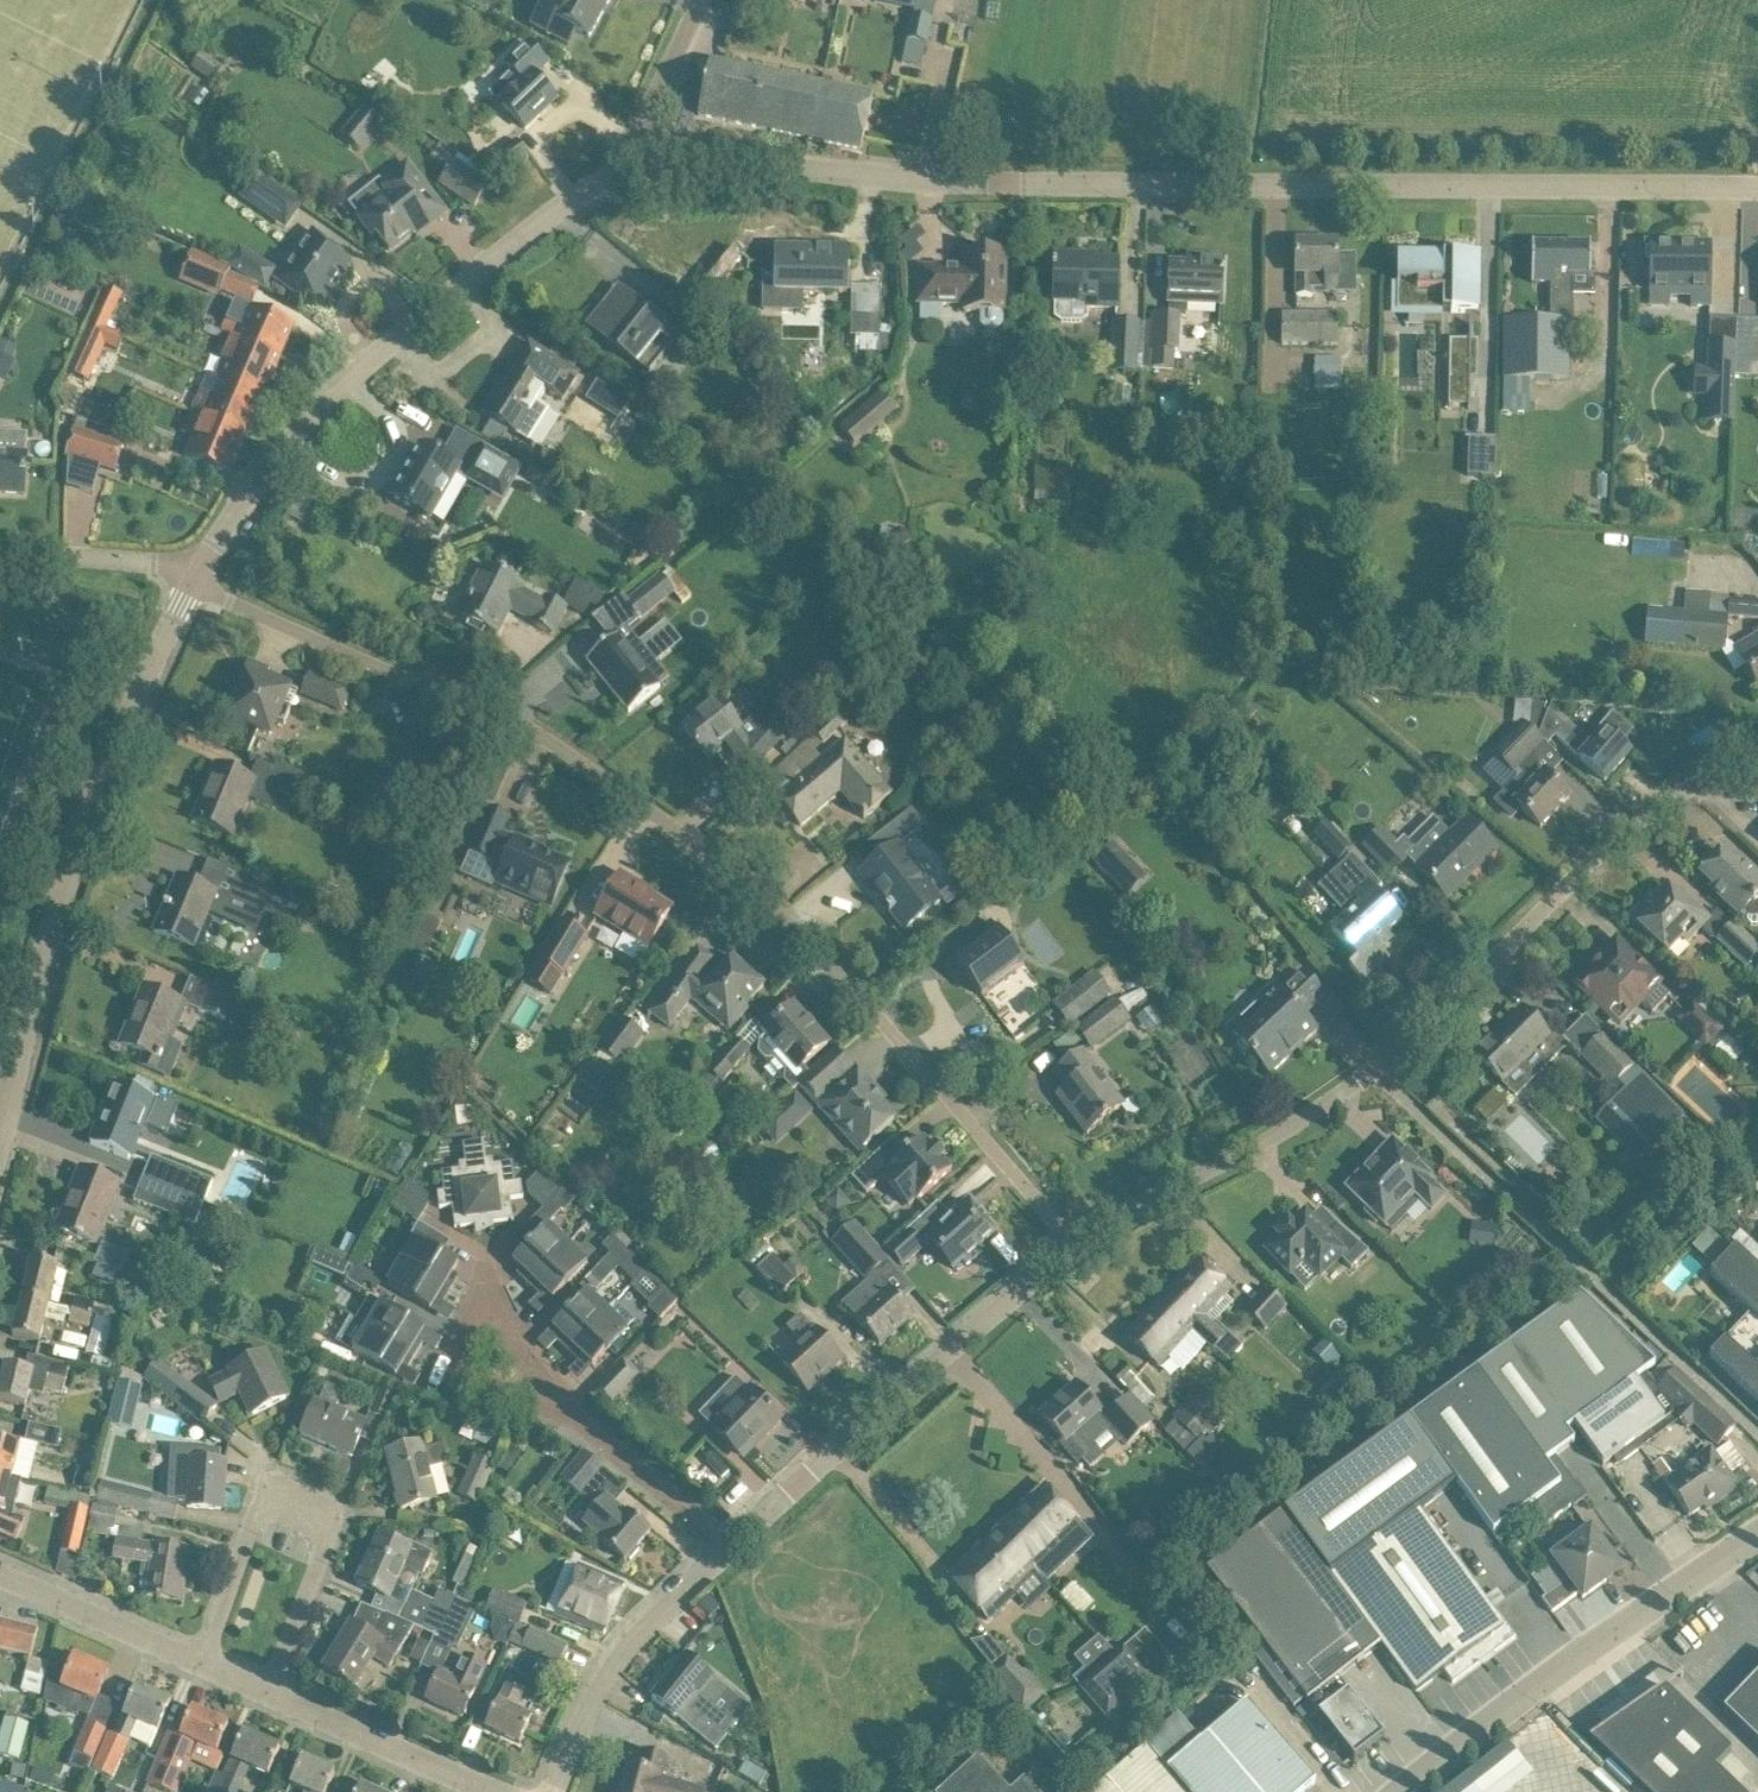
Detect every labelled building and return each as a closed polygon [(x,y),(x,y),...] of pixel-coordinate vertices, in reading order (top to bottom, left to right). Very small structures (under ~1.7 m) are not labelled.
[(530,28),(569,47),(578,30),(589,36),(609,0),(545,0),(530,28)] [(916,11),(919,0),(866,0),(916,11)] [(932,19),(911,15),(907,39),(927,43),(932,19)] [(502,105),(509,112),(526,129),(540,115),(538,113),(554,97),(533,76),(547,62),(528,43),(507,63),(525,82),(502,105)] [(202,52),(190,68),(210,83),(222,67),(202,52)] [(375,93),(397,71),(384,58),(362,80),(375,93)] [(698,115),(754,127),(766,72),(710,60),(698,115)] [(754,127),(810,139),(822,84),(766,72),(754,127)] [(822,84),(810,139),(861,150),(873,95),(822,84)] [(364,106),(352,120),(372,137),(383,123),(364,106)] [(518,141),(492,160),(503,175),(529,156),(518,141)] [(475,207),(490,186),(454,161),(439,182),(455,193),(475,207)] [(417,236),(446,213),(429,191),(415,173),(407,163),(384,182),(380,177),(349,202),(362,218),(360,220),(373,237),(376,235),(390,251),(414,232),(417,236)] [(256,173),(240,194),(263,211),(279,189),(256,173)] [(340,270),(347,261),(337,254),(340,250),(311,229),(289,260),(288,259),(274,278),(305,300),(308,295),(322,305),(345,273),(340,270)] [(1710,306),(1710,247),(1670,247),(1670,241),(1644,241),(1644,268),(1651,268),(1651,290),(1668,290),(1668,297),(1694,297),(1694,304),(1691,304),(1691,306),(1710,306)] [(1354,295),(1353,280),(1353,256),(1337,256),(1337,244),(1296,244),(1296,273),(1297,273),(1296,295),(1312,295),(1312,290),(1323,290),(1323,294),(1354,295)] [(1590,276),(1590,270),(1590,247),(1532,246),(1532,282),(1552,283),(1551,320),(1504,319),(1503,412),(1529,412),(1529,379),(1569,379),(1569,321),(1572,321),(1573,275),(1590,276)] [(689,301),(701,311),(717,292),(715,290),(742,256),(732,248),(689,301)] [(765,284),(764,310),(802,311),(803,292),(847,293),(848,250),(776,248),(776,284),(765,284)] [(180,281),(211,294),(218,298),(230,269),(192,252),(180,281)] [(965,269),(919,267),(918,303),(964,305),(964,312),(981,312),(981,325),(987,331),(996,332),(1002,325),(1003,313),(1004,313),(1006,253),(965,252),(965,269)] [(1398,309),(1482,310),(1482,254),(1398,253),(1398,309)] [(1117,307),(1118,262),(1077,261),(1077,255),(1055,254),(1054,315),(1061,321),(1080,322),(1088,317),(1088,307),(1117,307)] [(1169,301),(1222,303),(1224,270),(1223,270),(1223,258),(1202,257),(1201,266),(1170,265),(1169,301)] [(855,352),(879,352),(881,287),(852,286),(851,337),(855,337),(855,352)] [(695,331),(705,318),(699,313),(701,311),(689,301),(688,301),(674,291),(653,316),(619,288),(588,324),(649,374),(673,345),(685,355),(701,336),(695,331)] [(90,321),(105,329),(116,306),(101,299),(90,321)] [(235,302),(222,332),(281,358),(294,327),(272,318),(235,302)] [(1281,345),(1336,345),(1336,313),(1282,313),(1281,345)] [(1154,315),(1153,348),(1177,349),(1178,318),(1178,316),(1169,315),(1154,315)] [(105,329),(90,321),(83,336),(85,337),(69,371),(88,380),(105,347),(117,352),(124,338),(105,329)] [(1115,321),(1113,373),(1135,373),(1138,323),(1115,321)] [(223,363),(217,378),(263,398),(281,358),(222,332),(222,333),(233,338),(223,363)] [(1449,403),(1468,404),(1469,376),(1477,376),(1477,339),(1450,339),(1449,403)] [(1710,344),(1709,372),(1721,372),(1721,393),(1708,393),(1707,421),(1734,421),(1736,345),(1710,344)] [(502,426),(514,433),(527,441),(549,408),(538,400),(543,392),(536,387),(539,385),(563,401),(579,375),(540,351),(530,367),(520,361),(502,390),(498,388),(482,413),(502,426)] [(4,383),(14,360),(0,355),(0,381),(4,383)] [(209,375),(193,413),(247,436),(263,398),(217,378),(209,375)] [(612,415),(625,393),(598,376),(585,398),(612,415)] [(1131,404),(1131,387),(1117,387),(1116,404),(1131,404)] [(878,392),(839,427),(856,446),(895,411),(878,392)] [(247,436),(193,413),(185,432),(195,436),(186,456),(230,474),(247,436)] [(115,469),(123,442),(76,428),(68,455),(115,469)] [(27,454),(28,433),(0,431),(0,492),(24,494),(27,454)] [(1495,477),(1497,438),(1470,437),(1468,475),(1482,476),(1482,477),(1495,477)] [(392,496),(413,508),(433,519),(457,477),(503,502),(522,468),(483,446),(472,464),(447,450),(442,458),(421,445),(392,496)] [(294,501),(287,514),(304,524),(312,510),(294,501)] [(486,565),(460,617),(496,635),(510,607),(535,620),(533,624),(552,634),(566,606),(563,605),(547,597),(544,603),(519,590),(522,584),(486,565)] [(660,573),(624,602),(639,622),(675,594),(660,573)] [(575,579),(563,605),(566,606),(583,615),(596,590),(575,579)] [(1679,645),(1727,649),(1729,616),(1757,618),(1757,601),(1714,597),(1714,594),(1685,591),(1683,612),(1647,609),(1644,642),(1679,645)] [(647,635),(655,648),(681,632),(673,619),(647,635)] [(619,634),(587,659),(630,712),(660,688),(658,686),(664,681),(669,677),(628,626),(619,634)] [(1746,665),(1757,686),(1757,628),(1752,632),(1754,635),(1735,646),(1746,665)] [(251,662),(229,718),(271,735),(276,721),(285,725),(291,710),(282,706),(291,687),(267,677),(270,670),(251,662)] [(349,691),(311,676),(303,694),(341,709),(349,691)] [(719,700),(702,714),(683,728),(694,742),(693,743),(696,747),(698,747),(705,756),(726,740),(737,754),(734,758),(750,772),(778,741),(790,751),(800,739),(781,721),(767,706),(740,727),(719,700)] [(1516,778),(1495,800),(1512,816),(1520,807),(1541,827),(1569,797),(1544,772),(1542,774),(1528,761),(1544,744),(1538,737),(1535,735),(1546,704),(1515,701),(1512,723),(1519,724),(1491,753),(1516,778)] [(1621,745),(1634,730),(1617,716),(1593,744),(1567,722),(1564,725),(1547,711),(1538,737),(1544,744),(1546,746),(1554,737),(1587,765),(1605,781),(1630,752),(1621,745)] [(430,738),(437,722),(411,712),(404,728),(430,738)] [(833,714),(813,733),(823,744),(844,725),(833,714)] [(845,739),(794,783),(776,798),(800,826),(841,791),(864,818),(892,794),(845,739)] [(216,764),(193,820),(233,836),(256,781),(216,764)] [(269,787),(299,799),(308,778),(278,766),(269,787)] [(1477,790),(1466,779),(1458,788),(1469,798),(1477,790)] [(569,864),(534,849),(535,846),(517,838),(516,841),(501,834),(508,818),(490,810),(460,878),(493,892),(497,883),(550,906),(569,864)] [(912,810),(894,824),(906,839),(923,825),(912,810)] [(1407,857),(1430,881),(1447,898),(1472,873),(1496,849),(1480,832),(1466,819),(1450,835),(1433,818),(1407,843),(1403,839),(1396,846),(1380,830),(1365,844),(1392,871),(1407,857)] [(1327,822),(1314,835),(1337,860),(1351,847),(1327,822)] [(1114,841),(1094,860),(1111,877),(1130,858),(1114,841)] [(898,845),(880,859),(862,873),(888,908),(886,910),(889,914),(892,913),(905,929),(941,901),(898,845)] [(1714,887),(1711,890),(1750,926),(1757,925),(1757,879),(1749,871),(1738,861),(1736,864),(1723,851),(1701,874),(1714,887)] [(1374,945),(1403,919),(1352,864),(1337,878),(1350,892),(1336,905),(1346,916),(1332,930),(1358,958),(1350,966),(1363,980),(1387,958),(1374,945)] [(241,873),(230,899),(301,927),(313,901),(241,873)] [(177,876),(154,932),(194,948),(217,893),(177,876)] [(609,896),(597,917),(624,933),(616,946),(617,951),(637,962),(646,946),(647,947),(658,930),(670,910),(638,890),(640,887),(622,876),(609,896)] [(1630,918),(1647,934),(1668,954),(1682,939),(1687,943),(1709,920),(1701,912),(1684,896),(1679,901),(1665,888),(1655,898),(1652,895),(1630,918)] [(414,938),(408,959),(421,963),(427,944),(437,919),(424,913),(414,938)] [(562,922),(540,959),(527,981),(551,996),(563,976),(564,976),(587,937),(562,922)] [(991,923),(969,940),(950,954),(982,996),(1001,982),(1024,964),(999,932),(999,933),(991,923)] [(1718,940),(1747,967),(1757,955),(1757,949),(1733,925),(1718,940)] [(1579,984),(1597,1000),(1611,1013),(1615,1009),(1623,1009),(1627,1013),(1639,1000),(1653,1013),(1670,995),(1642,967),(1624,951),(1621,955),(1615,955),(1611,951),(1606,957),(1599,951),(1585,966),(1591,971),(1579,984)] [(685,966),(671,985),(650,1013),(671,1028),(693,998),(730,1030),(753,1003),(750,1000),(764,984),(733,957),(709,984),(685,966)] [(1228,1030),(1254,1057),(1270,1074),(1317,1030),(1303,1016),(1325,995),(1309,978),(1302,971),(1280,992),(1274,986),(1228,1030)] [(1095,973),(1055,1004),(1070,1025),(1111,994),(1095,973)] [(204,1012),(234,1025),(245,1000),(215,987),(204,1012)] [(133,1014),(121,1044),(144,1054),(140,1064),(169,1076),(182,1045),(167,1039),(182,1003),(144,988),(141,994),(146,996),(138,1015),(133,1014)] [(1078,1029),(1092,1048),(1130,1020),(1115,1001),(1078,1029)] [(1681,1019),(1714,1050),(1730,1032),(1697,1002),(1681,1019)] [(800,1084),(803,1088),(821,1071),(818,1069),(811,1075),(803,1066),(828,1044),(794,1006),(762,1034),(763,1036),(758,1041),(757,1053),(764,1060),(775,1060),(785,1071),(783,1082),(793,1092),(800,1084)] [(1031,1030),(1013,1007),(998,1018),(1017,1041),(1031,1030)] [(1494,1037),(1476,1055),(1492,1072),(1503,1082),(1517,1096),(1534,1079),(1569,1045),(1547,1024),(1542,1029),(1533,1021),(1525,1013),(1497,1040),(1494,1037)] [(598,1051),(600,1052),(588,1070),(606,1083),(619,1066),(621,1067),(645,1034),(622,1018),(598,1051)] [(1687,1113),(1603,1035),(1582,1056),(1622,1093),(1595,1120),(1638,1163),(1649,1152),(1687,1113)] [(693,1093),(706,1105),(751,1053),(738,1042),(693,1093)] [(1082,1052),(1073,1058),(1054,1073),(1067,1089),(1058,1096),(1087,1134),(1123,1106),(1082,1052)] [(821,1071),(803,1088),(860,1151),(894,1119),(868,1090),(872,1086),(858,1070),(837,1089),(821,1071)] [(151,1092),(155,1083),(137,1076),(134,1085),(151,1092)] [(177,1106),(116,1082),(106,1108),(108,1109),(94,1144),(92,1143),(91,1144),(128,1159),(142,1123),(167,1133),(177,1106)] [(787,1134),(813,1110),(799,1095),(772,1119),(787,1134)] [(1479,1103),(1474,1108),(1488,1122),(1493,1117),(1479,1103)] [(867,1194),(883,1179),(909,1206),(915,1200),(917,1201),(952,1169),(943,1159),(945,1156),(935,1145),(933,1148),(923,1137),(889,1169),(876,1154),(851,1177),(867,1194)] [(1431,1177),(1393,1140),(1347,1188),(1367,1207),(1366,1212),(1376,1222),(1382,1221),(1385,1224),(1414,1193),(1431,1210),(1444,1197),(1428,1180),(1431,1177)] [(515,1182),(513,1163),(495,1166),(494,1159),(487,1160),(487,1153),(465,1156),(466,1162),(460,1163),(460,1170),(442,1172),(444,1192),(438,1192),(440,1208),(453,1206),(455,1228),(475,1225),(475,1220),(493,1217),(494,1223),(514,1220),(511,1199),(524,1197),(522,1181),(515,1182)] [(204,1203),(213,1181),(152,1156),(144,1177),(204,1203)] [(83,1241),(84,1239),(95,1244),(119,1184),(81,1169),(75,1186),(78,1187),(62,1228),(58,1227),(58,1229),(78,1237),(78,1239),(83,1241)] [(194,1225),(204,1203),(144,1177),(134,1201),(194,1225)] [(407,1179),(398,1194),(426,1210),(430,1204),(429,1193),(407,1179)] [(522,1269),(517,1274),(528,1285),(568,1244),(548,1225),(563,1208),(565,1211),(575,1199),(564,1188),(544,1208),(516,1237),(526,1248),(513,1261),(522,1269)] [(929,1242),(954,1269),(963,1261),(967,1265),(983,1251),(979,1247),(996,1231),(970,1202),(952,1219),(938,1203),(888,1249),(902,1265),(929,1242)] [(1280,1237),(1266,1249),(1290,1274),(1305,1291),(1328,1270),(1341,1257),(1352,1269),(1369,1252),(1338,1225),(1327,1235),(1306,1212),(1292,1225),(1289,1221),(1276,1233),(1280,1237)] [(402,1261),(451,1290),(459,1276),(453,1273),(459,1263),(439,1251),(446,1239),(418,1223),(411,1236),(415,1238),(402,1261)] [(874,1287),(848,1311),(880,1345),(913,1315),(877,1277),(891,1264),(853,1223),(833,1242),(874,1287)] [(603,1245),(611,1252),(620,1242),(613,1235),(603,1245)] [(620,1242),(611,1252),(601,1263),(612,1274),(632,1253),(620,1242)] [(528,1285),(540,1296),(545,1291),(553,1299),(588,1263),(568,1244),(528,1285)] [(1711,1275),(1751,1313),(1710,1357),(1757,1402),(1757,1270),(1736,1249),(1711,1275)] [(772,1255),(756,1270),(780,1295),(796,1281),(772,1255)] [(1232,1303),(1225,1296),(1232,1288),(1197,1259),(1159,1299),(1192,1332),(1193,1331),(1206,1342),(1214,1350),(1227,1337),(1213,1323),(1232,1303)] [(32,1260),(22,1298),(48,1305),(58,1267),(32,1260)] [(443,1304),(451,1290),(402,1261),(387,1285),(430,1310),(436,1300),(443,1304)] [(351,1271),(369,1283),(378,1288),(383,1279),(357,1262),(351,1271)] [(362,1295),(369,1283),(351,1271),(344,1284),(362,1295)] [(633,1284),(629,1288),(648,1306),(649,1307),(646,1310),(658,1322),(676,1303),(646,1272),(633,1284)] [(1266,1331),(1287,1307),(1266,1288),(1245,1312),(1266,1331)] [(758,1303),(746,1290),(737,1298),(750,1311),(758,1303)] [(568,1352),(607,1310),(588,1291),(553,1327),(562,1336),(557,1341),(568,1352)] [(1477,1370),(1410,1419),(1456,1482),(1480,1514),(1494,1533),(1529,1508),(1536,1516),(1541,1522),(1548,1523),(1554,1518),(1554,1519),(1574,1505),(1574,1504),(1579,1500),(1580,1493),(1576,1487),(1577,1486),(1563,1467),(1555,1456),(1573,1442),(1566,1431),(1574,1426),(1645,1374),(1654,1367),(1581,1295),(1503,1350),(1477,1370)] [(22,1298),(13,1336),(39,1343),(48,1305),(22,1298)] [(75,1298),(71,1311),(91,1316),(94,1303),(75,1298)] [(1206,1342),(1193,1331),(1192,1332),(1159,1299),(1124,1336),(1142,1352),(1157,1368),(1168,1357),(1182,1369),(1206,1342)] [(616,1302),(607,1310),(568,1352),(580,1363),(585,1358),(593,1366),(636,1321),(616,1302)] [(368,1327),(416,1356),(424,1343),(419,1339),(425,1329),(382,1303),(368,1327)] [(71,1311),(68,1324),(88,1329),(91,1316),(71,1311)] [(784,1363),(793,1373),(809,1391),(842,1361),(801,1315),(788,1327),(804,1345),(784,1363)] [(94,1317),(92,1346),(110,1348),(112,1319),(94,1317)] [(416,1356),(368,1327),(353,1351),(396,1377),(402,1366),(408,1370),(416,1356)] [(306,1348),(320,1354),(324,1344),(310,1338),(306,1348)] [(1213,1378),(1225,1364),(1211,1352),(1199,1366),(1213,1378)] [(21,1405),(25,1406),(28,1392),(42,1396),(43,1390),(62,1395),(69,1365),(29,1355),(25,1370),(6,1365),(0,1390),(0,1400),(21,1405)] [(212,1385),(214,1389),(220,1401),(242,1391),(253,1414),(286,1398),(265,1355),(234,1370),(235,1374),(212,1385)] [(157,1361),(143,1380),(203,1424),(217,1405),(157,1361)] [(624,1361),(592,1395),(606,1409),(639,1375),(624,1361)] [(1659,1389),(1659,1390),(1681,1410),(1676,1415),(1689,1427),(1694,1422),(1696,1424),(1709,1436),(1718,1445),(1734,1427),(1725,1418),(1712,1406),(1676,1371),(1659,1389)] [(1645,1374),(1574,1426),(1603,1465),(1613,1458),(1619,1466),(1642,1449),(1637,1441),(1674,1414),(1676,1415),(1681,1410),(1659,1390),(1659,1389),(1645,1374)] [(715,1427),(713,1429),(724,1438),(741,1455),(763,1432),(766,1436),(781,1420),(764,1404),(750,1390),(736,1376),(721,1392),(736,1406),(715,1427)] [(121,1382),(114,1409),(136,1414),(142,1387),(121,1382)] [(1061,1445),(1077,1462),(1078,1464),(1091,1451),(1086,1445),(1106,1428),(1125,1449),(1155,1422),(1130,1395),(1103,1419),(1098,1414),(1100,1412),(1076,1385),(1042,1416),(1065,1441),(1061,1445)] [(316,1402),(311,1413),(302,1435),(352,1456),(366,1423),(334,1409),(342,1392),(327,1386),(319,1404),(316,1402)] [(372,1408),(389,1415),(399,1393),(381,1386),(372,1408)] [(1200,1386),(1172,1417),(1174,1420),(1197,1442),(1186,1454),(1200,1469),(1216,1452),(1206,1442),(1225,1421),(1231,1414),(1200,1386)] [(1345,1390),(1331,1403),(1341,1413),(1356,1402),(1345,1390)] [(1410,1419),(1283,1512),(1365,1623),(1381,1644),(1402,1673),(1416,1692),(1444,1671),(1453,1683),(1516,1637),(1494,1608),(1492,1610),(1467,1575),(1419,1511),(1456,1482),(1410,1419)] [(63,1431),(30,1423),(26,1442),(59,1449),(63,1431)] [(21,1480),(12,1477),(21,1439),(3,1435),(2,1440),(0,1440),(0,1475),(21,1480)] [(423,1444),(410,1447),(387,1453),(402,1509),(438,1500),(431,1470),(449,1465),(444,1444),(424,1449),(423,1444)] [(170,1448),(167,1500),(187,1506),(187,1507),(198,1508),(222,1509),(225,1461),(218,1461),(218,1451),(170,1448)] [(1653,1467),(1665,1483),(1689,1516),(1703,1506),(1706,1510),(1738,1487),(1711,1450),(1674,1477),(1662,1460),(1653,1467)] [(562,1478),(582,1495),(604,1469),(584,1452),(562,1478)] [(496,1465),(475,1456),(456,1494),(477,1504),(496,1465)] [(79,1467),(74,1485),(91,1489),(95,1470),(79,1467)] [(0,1475),(0,1533),(16,1540),(24,1520),(12,1517),(21,1480),(0,1475)] [(95,1501),(97,1501),(119,1505),(126,1507),(147,1514),(152,1496),(102,1480),(98,1491),(95,1490),(92,1499),(96,1500),(95,1501)] [(1046,1486),(997,1532),(1037,1573),(1082,1531),(1084,1529),(1062,1503),(1046,1486)] [(78,1555),(90,1496),(49,1488),(45,1505),(71,1511),(62,1552),(78,1555)] [(603,1543),(606,1546),(625,1561),(651,1530),(629,1512),(628,1514),(605,1495),(581,1521),(605,1541),(603,1543)] [(92,1504),(87,1533),(108,1537),(109,1530),(113,1531),(114,1527),(119,1505),(97,1501),(96,1505),(92,1504)] [(126,1507),(124,1515),(154,1523),(156,1516),(147,1514),(126,1507)] [(1263,1527),(1206,1571),(1263,1645),(1252,1653),(1253,1654),(1294,1707),(1305,1699),(1308,1702),(1338,1679),(1381,1644),(1365,1623),(1283,1512),(1263,1527)] [(1579,1593),(1583,1598),(1607,1581),(1604,1577),(1618,1567),(1587,1525),(1557,1547),(1561,1552),(1557,1555),(1570,1572),(1566,1575),(1569,1580),(1542,1599),(1552,1613),(1579,1593)] [(997,1532),(949,1577),(966,1594),(987,1621),(1014,1595),(1037,1573),(997,1532)] [(357,1585),(379,1594),(391,1600),(404,1569),(423,1578),(434,1553),(401,1538),(399,1543),(379,1535),(357,1585)] [(116,1539),(113,1560),(152,1566),(148,1596),(158,1597),(158,1599),(162,1599),(162,1598),(179,1600),(187,1549),(155,1544),(155,1545),(116,1539)] [(449,1583),(462,1589),(479,1551),(466,1545),(449,1583)] [(604,1634),(624,1586),(602,1576),(578,1566),(578,1568),(566,1562),(546,1611),(557,1616),(604,1634)] [(1078,1582),(1065,1593),(1081,1613),(1094,1603),(1078,1582)] [(519,1625),(528,1604),(493,1589),(484,1610),(519,1625)] [(422,1629),(421,1632),(436,1639),(438,1636),(443,1639),(458,1599),(439,1591),(440,1591),(434,1603),(422,1629)] [(434,1603),(413,1593),(398,1619),(414,1626),(422,1629),(434,1603)] [(707,1597),(698,1607),(708,1616),(709,1617),(718,1607),(707,1597)] [(443,1639),(438,1636),(436,1639),(458,1649),(477,1608),(458,1599),(443,1639)] [(390,1666),(413,1628),(414,1626),(398,1619),(388,1613),(375,1636),(372,1635),(352,1622),(324,1667),(341,1677),(340,1679),(343,1681),(344,1679),(355,1686),(373,1655),(390,1666)] [(31,1657),(39,1628),(0,1619),(0,1620),(0,1649),(31,1657)] [(566,1647),(529,1631),(522,1648),(558,1664),(566,1647)] [(1110,1646),(1074,1676),(1107,1715),(1151,1679),(1125,1648),(1117,1654),(1110,1646)] [(439,1675),(428,1700),(462,1716),(486,1666),(463,1655),(451,1681),(439,1675)] [(717,1748),(736,1724),(716,1708),(730,1690),(688,1655),(652,1699),(675,1718),(677,1716),(717,1748)] [(987,1676),(1023,1714),(1045,1692),(1008,1655),(987,1676)] [(21,1691),(39,1696),(48,1662),(29,1658),(21,1691)] [(96,1701),(108,1672),(75,1658),(63,1687),(48,1681),(44,1701),(77,1716),(79,1711),(89,1716),(96,1701)] [(1757,1743),(1757,1674),(1724,1710),(1757,1743)] [(1308,1702),(1354,1762),(1384,1738),(1348,1692),(1338,1679),(1308,1702)] [(499,1700),(496,1706),(486,1727),(520,1743),(533,1717),(517,1709),(525,1692),(508,1683),(500,1700),(499,1700)] [(111,1732),(95,1770),(112,1778),(137,1721),(159,1731),(172,1700),(137,1685),(124,1715),(116,1734),(111,1732)] [(1588,1739),(1644,1791),(1740,1791),(1713,1767),(1732,1753),(1663,1686),(1588,1739)] [(1316,1782),(1247,1703),(1201,1744),(1179,1718),(1094,1791),(1305,1791),(1316,1782)] [(219,1747),(229,1726),(192,1709),(180,1736),(171,1731),(147,1783),(169,1791),(178,1791),(191,1761),(199,1744),(217,1752),(219,1747)] [(19,1760),(29,1724),(5,1718),(0,1736),(0,1755),(19,1760)] [(69,1766),(88,1773),(107,1729),(88,1721),(69,1766)] [(215,1771),(206,1791),(208,1791),(239,1791),(250,1767),(268,1775),(280,1748),(244,1732),(224,1775),(215,1771)] [(1471,1791),(1518,1791),(1541,1774),(1524,1751),(1471,1791)] [(706,1791),(673,1783),(677,1764),(667,1762),(667,1759),(645,1753),(641,1769),(628,1766),(621,1791),(706,1791)] [(1025,1779),(1010,1791),(978,1756),(939,1791),(1037,1791),(1025,1779)] [(304,1790),(303,1791),(327,1791),(335,1773),(302,1758),(291,1785),(304,1790)] [(745,1763),(737,1776),(757,1788),(764,1775),(745,1763)] [(35,1767),(31,1778),(41,1782),(45,1771),(35,1767)] [(349,1779),(344,1791),(379,1791),(349,1779)] [(25,1788),(0,1781),(0,1791),(24,1791),(25,1788)]
